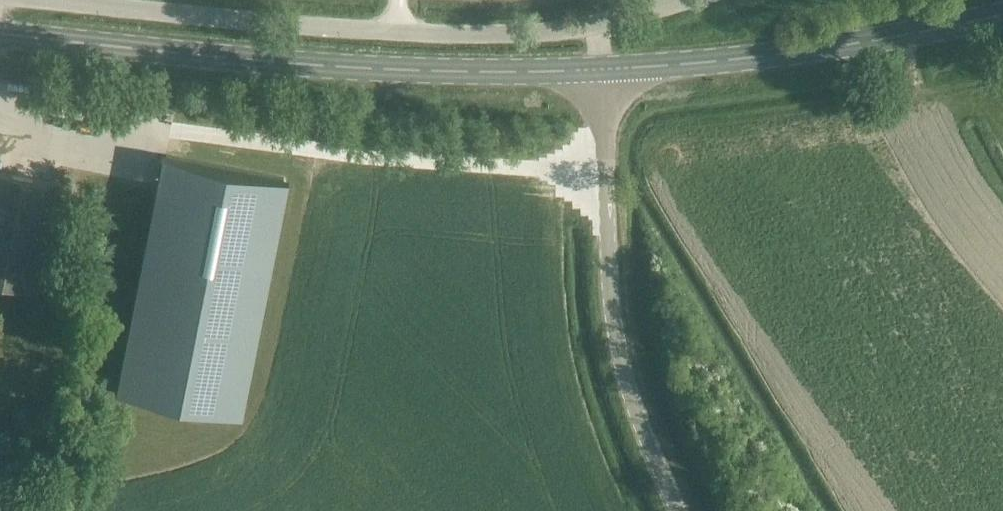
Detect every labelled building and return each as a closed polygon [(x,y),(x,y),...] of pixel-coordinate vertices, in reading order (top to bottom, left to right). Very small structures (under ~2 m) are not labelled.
[(286,178),(168,154),(120,389),(238,413),(286,178)] [(38,290),(60,181),(0,170),(0,282),(38,290)]
